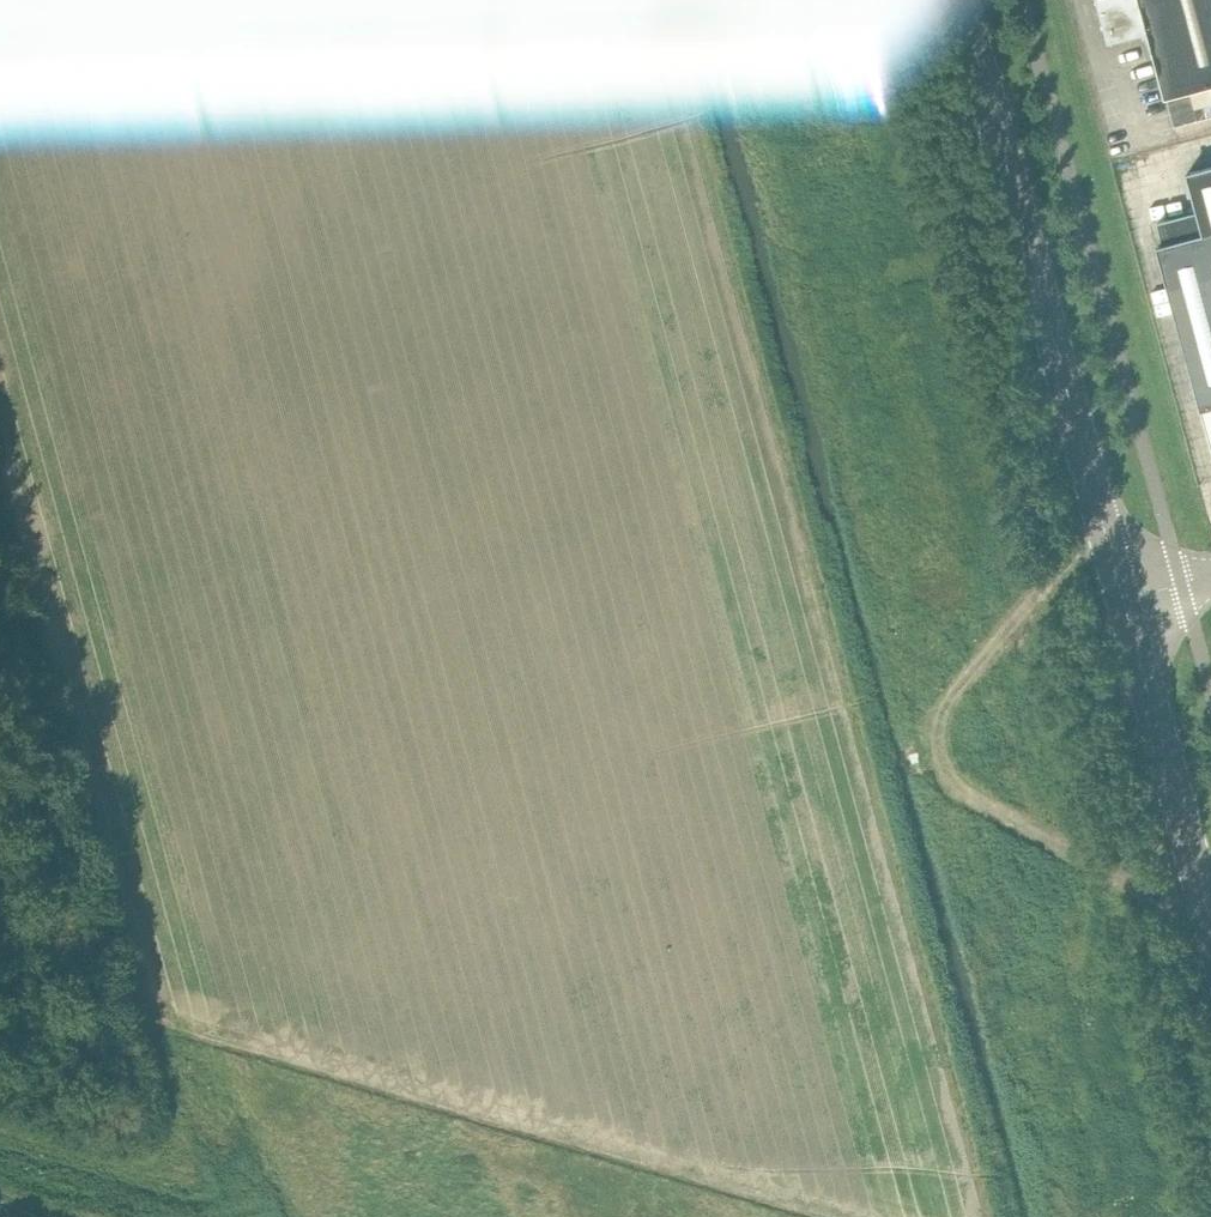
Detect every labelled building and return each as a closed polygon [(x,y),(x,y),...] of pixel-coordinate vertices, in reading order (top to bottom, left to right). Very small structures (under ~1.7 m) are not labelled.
[(1108,44),(1148,33),(1173,127),(1198,120),(1195,109),(1210,104),(1210,0),(1096,0),(1108,44)] [(1210,443),(1210,167),(1187,173),(1198,212),(1158,223),(1164,245),(1158,247),(1210,443)]
